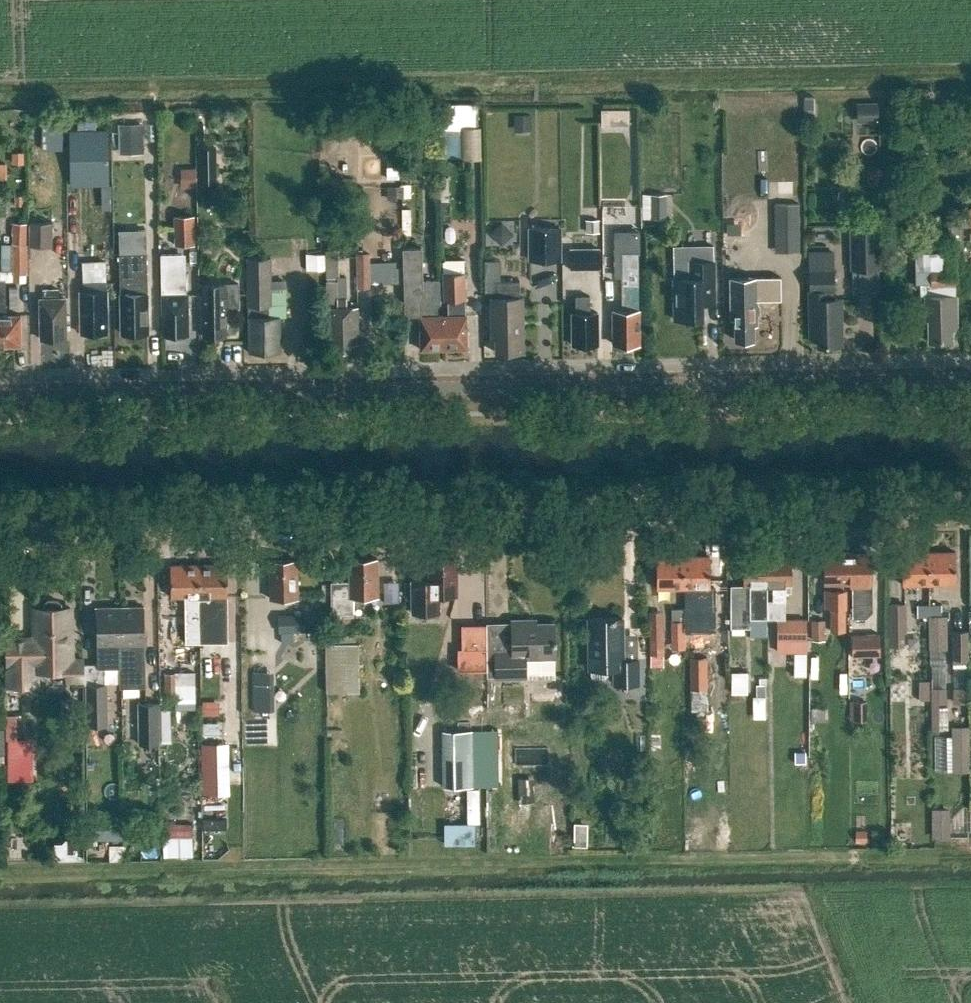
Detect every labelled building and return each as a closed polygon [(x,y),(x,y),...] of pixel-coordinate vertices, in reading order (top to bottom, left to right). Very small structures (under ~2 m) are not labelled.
[(479,103),(440,103),(440,129),(479,129),(479,103)] [(633,107),(606,107),(606,123),(633,123),(633,107)] [(121,153),(146,152),(145,122),(120,123),(121,153)] [(70,131),(70,186),(109,186),(108,130),(70,131)] [(217,153),(201,153),(201,171),(217,171),(217,153)] [(666,217),(666,193),(650,193),(650,217),(666,217)] [(799,203),(774,204),(774,232),(800,232),(799,203)] [(195,245),(194,215),(174,215),(174,245),(195,245)] [(54,222),(31,221),(31,246),(54,246),(54,222)] [(963,221),(951,221),(952,246),(964,245),(963,221)] [(493,222),(493,239),(513,239),(513,222),(493,222)] [(11,273),(28,273),(27,246),(27,223),(12,223),(12,243),(11,243),(11,273)] [(879,227),(850,228),(851,270),(880,269),(879,227)] [(530,228),(530,260),(561,260),(560,228),(530,228)] [(600,248),(569,248),(570,269),(600,269),(600,248)] [(339,250),(326,250),(328,337),(334,337),(334,351),(353,350),(353,344),(358,344),(358,306),(347,306),(347,278),(339,278),(339,250)] [(818,346),(842,345),(841,299),(826,299),(826,292),(834,292),(834,251),(809,251),(809,290),(810,338),(817,338),(818,346)] [(356,252),(357,288),(370,287),(369,252),(356,252)] [(610,315),(610,324),(613,324),(613,344),(639,343),(639,285),(639,263),(639,252),(622,252),(622,285),(623,310),(613,310),(613,315),(610,315)] [(121,293),(122,333),(148,333),(147,293),(146,253),(121,254),(121,293)] [(163,335),(188,334),(188,294),(185,294),(185,254),(162,254),(163,294),(162,294),(163,335)] [(955,254),(915,255),(915,284),(925,283),(925,320),(929,320),(929,341),(952,340),(951,324),(956,324),(955,270),(955,254)] [(268,317),(268,306),(270,306),(270,257),(248,257),(248,319),(249,319),(249,352),(280,352),(280,316),(268,317)] [(374,283),(400,282),(398,259),(373,261),(374,283)] [(443,315),(444,349),(467,348),(466,315),(465,315),(463,259),(444,260),(445,301),(448,301),(448,315),(443,315)] [(690,279),(674,279),(674,319),(702,319),(702,303),(715,303),(714,262),(690,262),(690,279)] [(21,345),(20,315),(3,315),(3,310),(6,310),(5,269),(0,269),(0,345),(21,345)] [(730,278),(730,301),(731,318),(735,318),(735,340),(739,340),(741,342),(747,342),(750,340),(753,340),(753,318),(757,318),(757,314),(759,312),(759,306),(757,304),(757,300),(781,300),(780,277),(730,278)] [(83,292),(81,292),(81,332),(107,331),(106,292),(110,292),(110,278),(99,278),(99,283),(83,283),(83,292)] [(423,280),(423,299),(421,299),(421,316),(420,316),(421,349),(444,349),(443,315),(438,315),(438,305),(441,305),(440,280),(423,280)] [(492,298),(492,338),(496,338),(496,353),(523,352),(522,298),(516,298),(516,281),(492,282),(492,298)] [(226,316),(228,316),(228,306),(238,306),(238,283),(203,284),(203,336),(226,335),(226,316)] [(40,339),(66,338),(66,298),(60,298),(59,289),(42,290),(42,298),(40,298),(40,339)] [(585,344),(598,344),(598,313),(590,313),(590,296),(576,296),(576,313),(572,313),(572,344),(576,344),(576,347),(585,346),(585,344)] [(955,552),(902,553),(902,585),(956,584),(955,552)] [(848,554),(848,583),(852,583),(853,616),(866,616),(871,610),(871,583),(871,553),(848,554)] [(824,554),(825,583),(830,583),(830,589),(842,588),(842,583),(848,583),(848,554),(824,554)] [(744,555),(744,585),(749,585),(749,618),(768,618),(767,601),(768,585),(767,555),(744,555)] [(767,555),(768,585),(773,585),(773,601),(785,601),(785,584),(791,584),(790,555),(767,555)] [(683,556),(656,556),(657,589),(683,588),(683,556)] [(683,556),(683,588),(710,588),(709,556),(683,556)] [(440,595),(457,595),(457,557),(429,558),(429,580),(410,580),(411,613),(440,613),(440,595)] [(350,582),(331,582),(331,617),(354,616),(353,596),(378,596),(377,558),(349,559),(350,582)] [(297,560),(269,560),(270,598),(298,598),(297,560)] [(227,564),(199,565),(200,642),(228,642),(228,596),(227,564)] [(200,642),(199,565),(170,565),(171,596),(184,596),(185,642),(200,642)] [(388,580),(388,600),(402,600),(402,580),(388,580)] [(824,589),(824,607),(830,607),(830,630),(846,630),(845,607),(847,607),(847,588),(842,588),(830,589),(824,589)] [(36,670),(54,670),(65,670),(65,683),(84,683),(84,657),(71,657),(70,608),(59,608),(59,603),(56,599),(48,600),(44,603),(44,608),(34,608),(35,630),(39,630),(39,641),(25,642),(25,638),(7,639),(8,687),(36,686),(36,670)] [(730,600),(730,627),(745,627),(745,600),(730,600)] [(907,632),(906,603),(888,604),(889,646),(904,646),(904,633),(907,632)] [(917,604),(917,618),(929,618),(941,618),(941,604),(917,604)] [(120,607),(121,667),(122,688),(146,687),(144,606),(120,607)] [(98,668),(121,667),(120,607),(96,607),(98,668)] [(683,621),(683,608),(670,608),(671,621),(683,621)] [(695,608),(683,608),(683,621),(695,621),(695,608)] [(278,615),(278,633),(281,633),(281,644),(293,644),(293,637),(302,637),(302,644),(318,644),(317,631),(305,631),(305,615),(278,615)] [(588,618),(589,668),(590,668),(591,675),(594,679),(605,679),(609,675),(608,668),(614,668),(614,684),(638,683),(638,659),(623,660),(622,618),(588,618)] [(806,618),(777,618),(777,652),(806,652),(806,618)] [(941,618),(929,618),(930,651),(948,650),(947,618),(941,618)] [(811,619),(811,639),(824,639),(824,619),(811,619)] [(512,620),(512,622),(486,623),(487,676),(496,676),(496,678),(526,677),(525,657),(554,657),(554,623),(528,624),(528,620),(512,620)] [(683,621),(671,621),(671,633),(683,633),(683,621)] [(485,627),(462,627),(462,647),(485,648),(485,627)] [(649,628),(650,666),(663,666),(663,627),(649,628)] [(969,632),(952,632),(952,659),(969,659),(969,632)] [(879,633),(851,633),(851,656),(879,656),(879,633)] [(326,643),(326,692),(359,691),(359,642),(326,643)] [(707,656),(690,657),(691,711),(708,711),(707,656)] [(748,672),(733,672),(733,693),(747,693),(748,672)] [(164,676),(164,698),(195,698),(195,676),(164,676)] [(524,695),(550,693),(549,677),(523,679),(524,695)] [(920,681),(919,700),(929,701),(929,681),(920,681)] [(107,725),(107,684),(85,684),(85,726),(107,725)] [(930,688),(931,730),(939,730),(938,703),(946,703),(946,688),(930,688)] [(953,688),(953,704),(968,704),(968,688),(953,688)] [(253,692),(253,712),(270,712),(269,691),(253,692)] [(204,713),(220,713),(220,700),(204,700),(204,713)] [(867,721),(867,702),(851,702),(850,721),(867,721)] [(160,745),(159,703),(137,703),(138,745),(160,745)] [(970,773),(970,728),(953,728),(953,773),(970,773)] [(444,734),(444,788),(476,788),(476,734),(444,734)] [(201,744),(202,796),(229,795),(228,743),(201,744)] [(803,753),(795,753),(795,763),(803,763),(803,753)] [(534,780),(518,780),(518,804),(534,804),(534,780)] [(949,811),(933,811),(933,840),(950,840),(949,811)] [(164,825),(163,856),(191,856),(192,825),(164,825)] [(92,827),(92,840),(104,840),(104,827),(92,827)] [(104,827),(104,840),(123,840),(123,827),(104,827)] [(866,831),(856,831),(856,842),(867,841),(866,831)]
